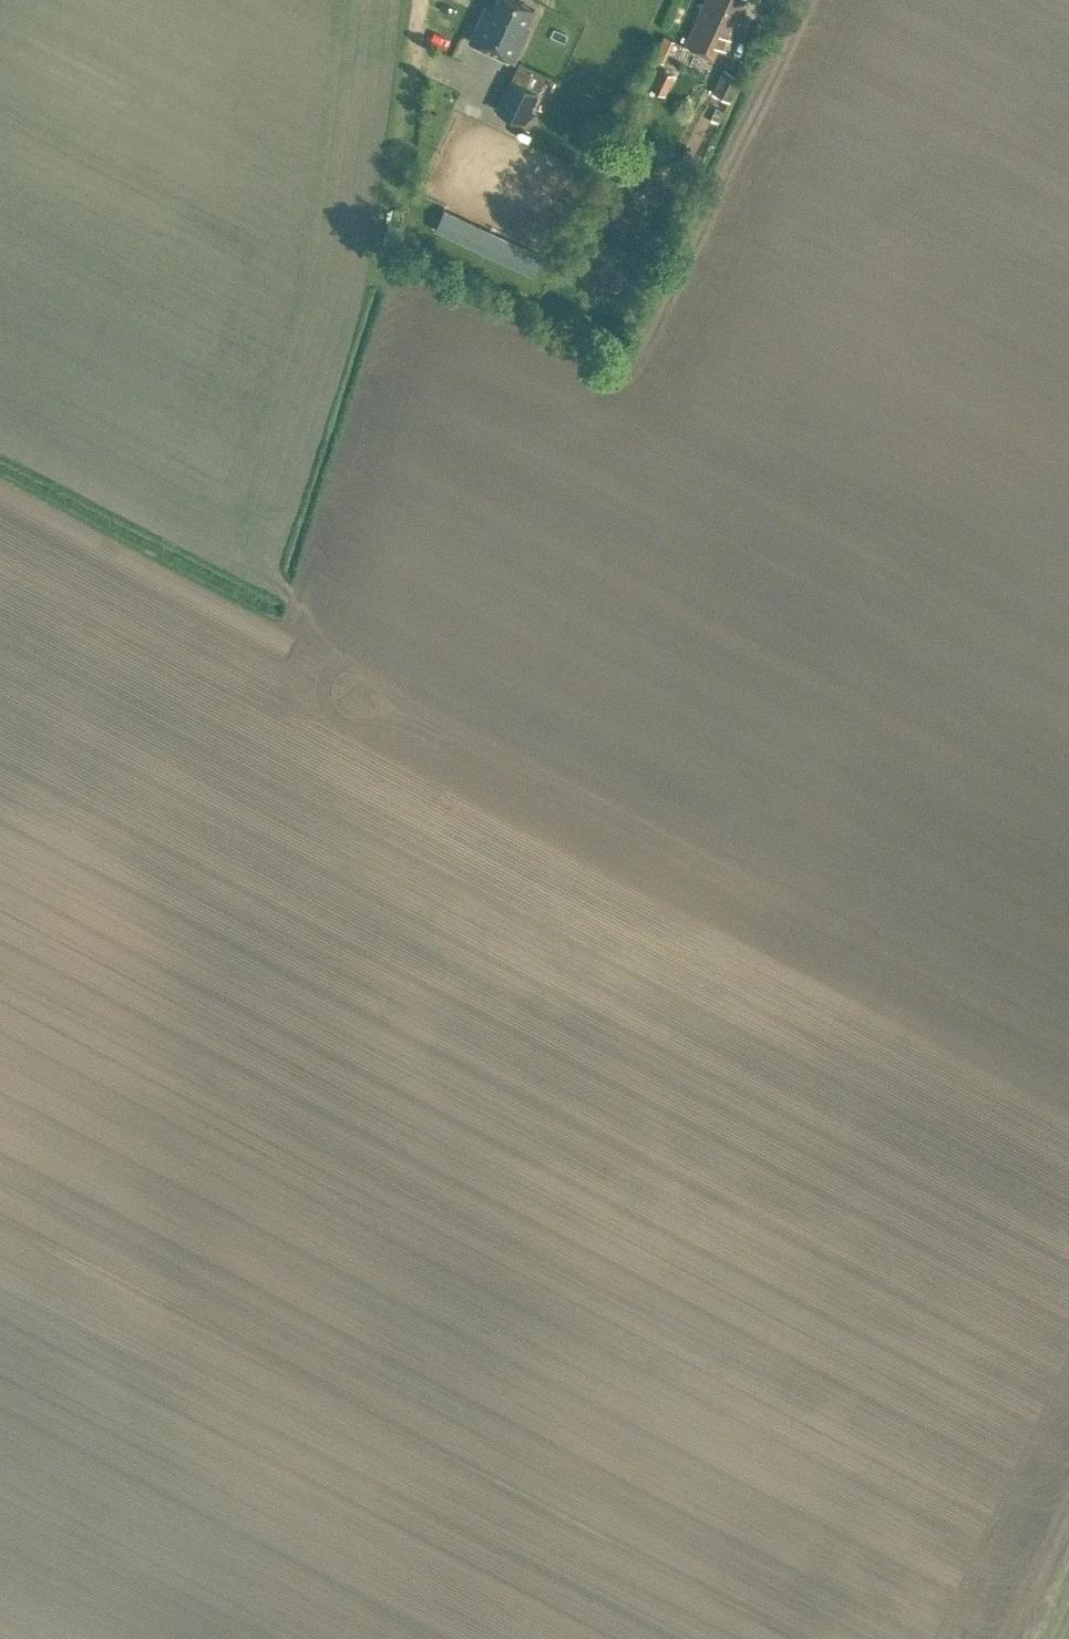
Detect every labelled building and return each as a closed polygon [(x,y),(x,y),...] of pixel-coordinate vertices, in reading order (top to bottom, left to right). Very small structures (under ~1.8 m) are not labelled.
[(516,0),(496,0),(488,17),(481,13),(469,39),(513,60),(530,26),(527,25),(535,9),(516,0)] [(743,0),(703,0),(682,47),(710,59),(715,47),(720,50),(743,0)] [(667,53),(657,48),(653,57),(663,61),(667,53)] [(543,80),(516,68),(511,78),(496,109),(523,121),(537,91),(543,80)] [(662,68),(657,89),(668,92),(673,70),(662,68)] [(736,80),(720,72),(709,94),(726,103),(736,80)] [(646,161),(657,167),(664,154),(652,149),(646,161)] [(476,225),(466,246),(495,260),(496,258),(515,267),(513,271),(523,276),(534,253),(476,225)]
